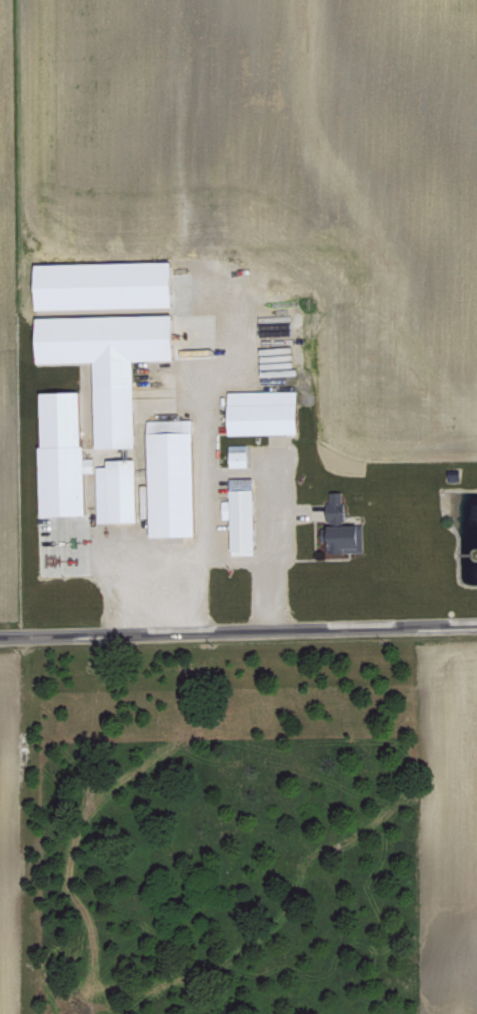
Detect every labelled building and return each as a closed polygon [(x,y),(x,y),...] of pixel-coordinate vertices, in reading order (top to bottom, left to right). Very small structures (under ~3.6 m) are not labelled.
[(176,259),(39,263),(40,308),(177,305),(176,259)] [(40,316),(41,362),(97,361),(98,447),(138,446),(137,411),(155,411),(155,389),(137,389),(136,360),(178,359),(177,314),(40,316)] [(301,389),(231,390),(232,434),(302,433),(301,389)] [(43,390),(45,514),(89,513),(88,471),(95,471),(95,460),(86,460),(84,390),(43,390)] [(198,535),(195,418),(150,419),(153,536),(198,535)] [(231,466),(249,465),(248,443),(231,443),(231,466)] [(99,521),(139,520),(138,457),(109,458),(109,465),(98,465),(99,521)] [(98,496),(97,471),(89,471),(89,496),(98,496)] [(233,552),(257,552),(256,486),(250,486),(250,477),(232,477),(233,552)] [(364,551),(364,524),(345,524),(345,491),(329,491),(329,527),(323,527),(323,540),(330,540),(330,551),(364,551)]
